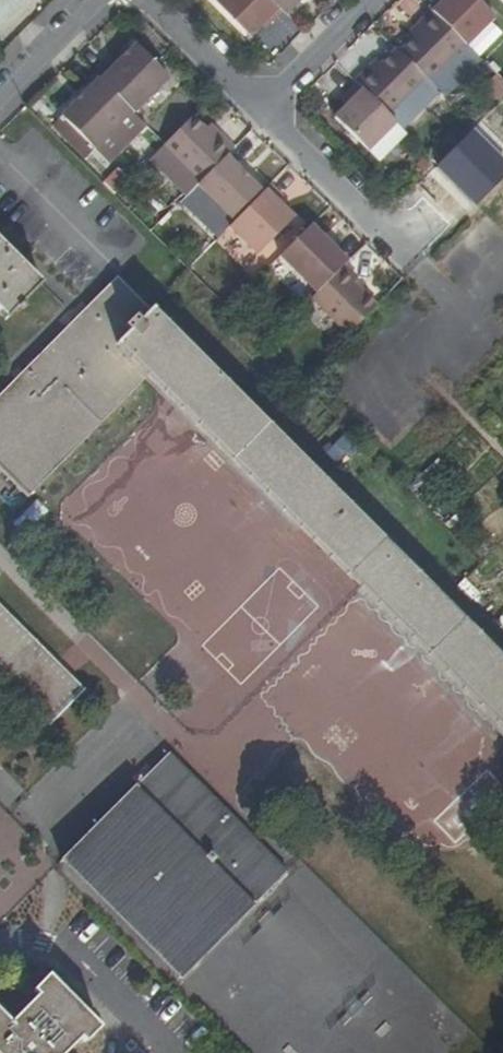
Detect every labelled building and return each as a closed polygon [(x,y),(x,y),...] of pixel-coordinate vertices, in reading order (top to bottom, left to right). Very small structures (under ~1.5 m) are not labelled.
[(236,28),(253,12),(257,16),(269,3),(266,0),(209,0),(236,28)] [(458,49),(486,21),(465,0),(438,0),(436,2),(434,0),(429,0),(419,10),(422,13),(456,47),(458,49)] [(501,12),(502,10),(502,0),(489,0),(501,12)] [(391,54),(420,83),(456,47),(422,13),(409,26),(416,33),(391,54)] [(124,111),(125,112),(161,76),(162,75),(128,41),(104,65),(100,61),(88,74),(90,77),(124,111)] [(502,72),(502,49),(491,59),(502,72)] [(346,83),(379,116),(416,81),(419,85),(420,83),(391,54),(390,56),(387,52),(362,76),(358,72),(346,83)] [(502,99),(502,84),(493,75),(482,89),(499,104),(502,99)] [(124,111),(90,77),(52,115),(86,149),(124,111)] [(340,105),(324,121),(358,154),(359,156),(387,127),(378,118),(379,116),(346,83),(345,84),(349,88),(336,101),(340,105)] [(186,114),(157,143),(192,180),(218,155),(226,147),(215,135),(210,140),(186,114)] [(431,169),(429,171),(457,198),(461,194),(473,206),(497,181),(486,170),(489,166),(462,137),(431,169)] [(192,180),(189,183),(226,220),(255,192),(218,155),(192,180)] [(220,226),(249,256),(287,219),(271,203),(276,198),(262,185),(255,192),(226,220),(220,226)] [(305,224),(274,254),(312,292),(340,264),(343,262),(305,224)] [(33,291),(0,257),(0,324),(33,291)] [(307,298),(309,300),(343,266),(340,264),(312,292),(307,298)] [(343,266),(309,300),(343,335),(372,307),(348,281),(352,278),(353,277),(343,266)] [(143,378),(502,735),(502,661),(442,601),(221,382),(146,307),(143,309),(109,275),(79,305),(55,330),(0,386),(0,474),(3,477),(24,497),(53,467),(103,417),(143,378)] [(336,465),(352,446),(341,436),(325,455),(336,465)] [(13,700),(41,728),(78,692),(43,657),(0,613),(0,686),(13,700)] [(165,749),(57,857),(175,975),(266,885),(283,867),(165,749)] [(75,1041),(79,1045),(94,1029),(40,976),(25,992),(31,998),(18,1011),(0,993),(0,1052),(63,1052),(75,1041)]
